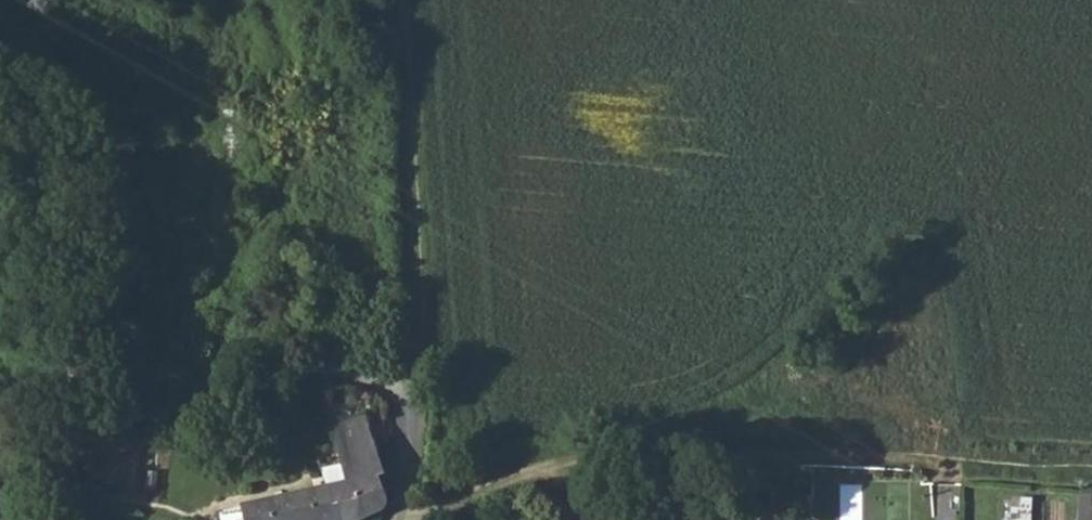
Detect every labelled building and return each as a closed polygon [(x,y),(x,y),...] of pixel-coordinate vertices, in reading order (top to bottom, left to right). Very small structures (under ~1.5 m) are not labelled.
[(365,415),(335,421),(346,482),(358,511),(383,499),(374,478),(379,474),(365,415)] [(346,482),(323,488),(334,517),(358,511),(346,482)] [(300,494),(301,494),(312,519),(335,519),(334,517),(323,488),(300,494)] [(301,494),(249,511),(249,513),(251,519),(312,519),(301,494)] [(1034,499),(1010,496),(1008,519),(1033,519),(1034,499)]
